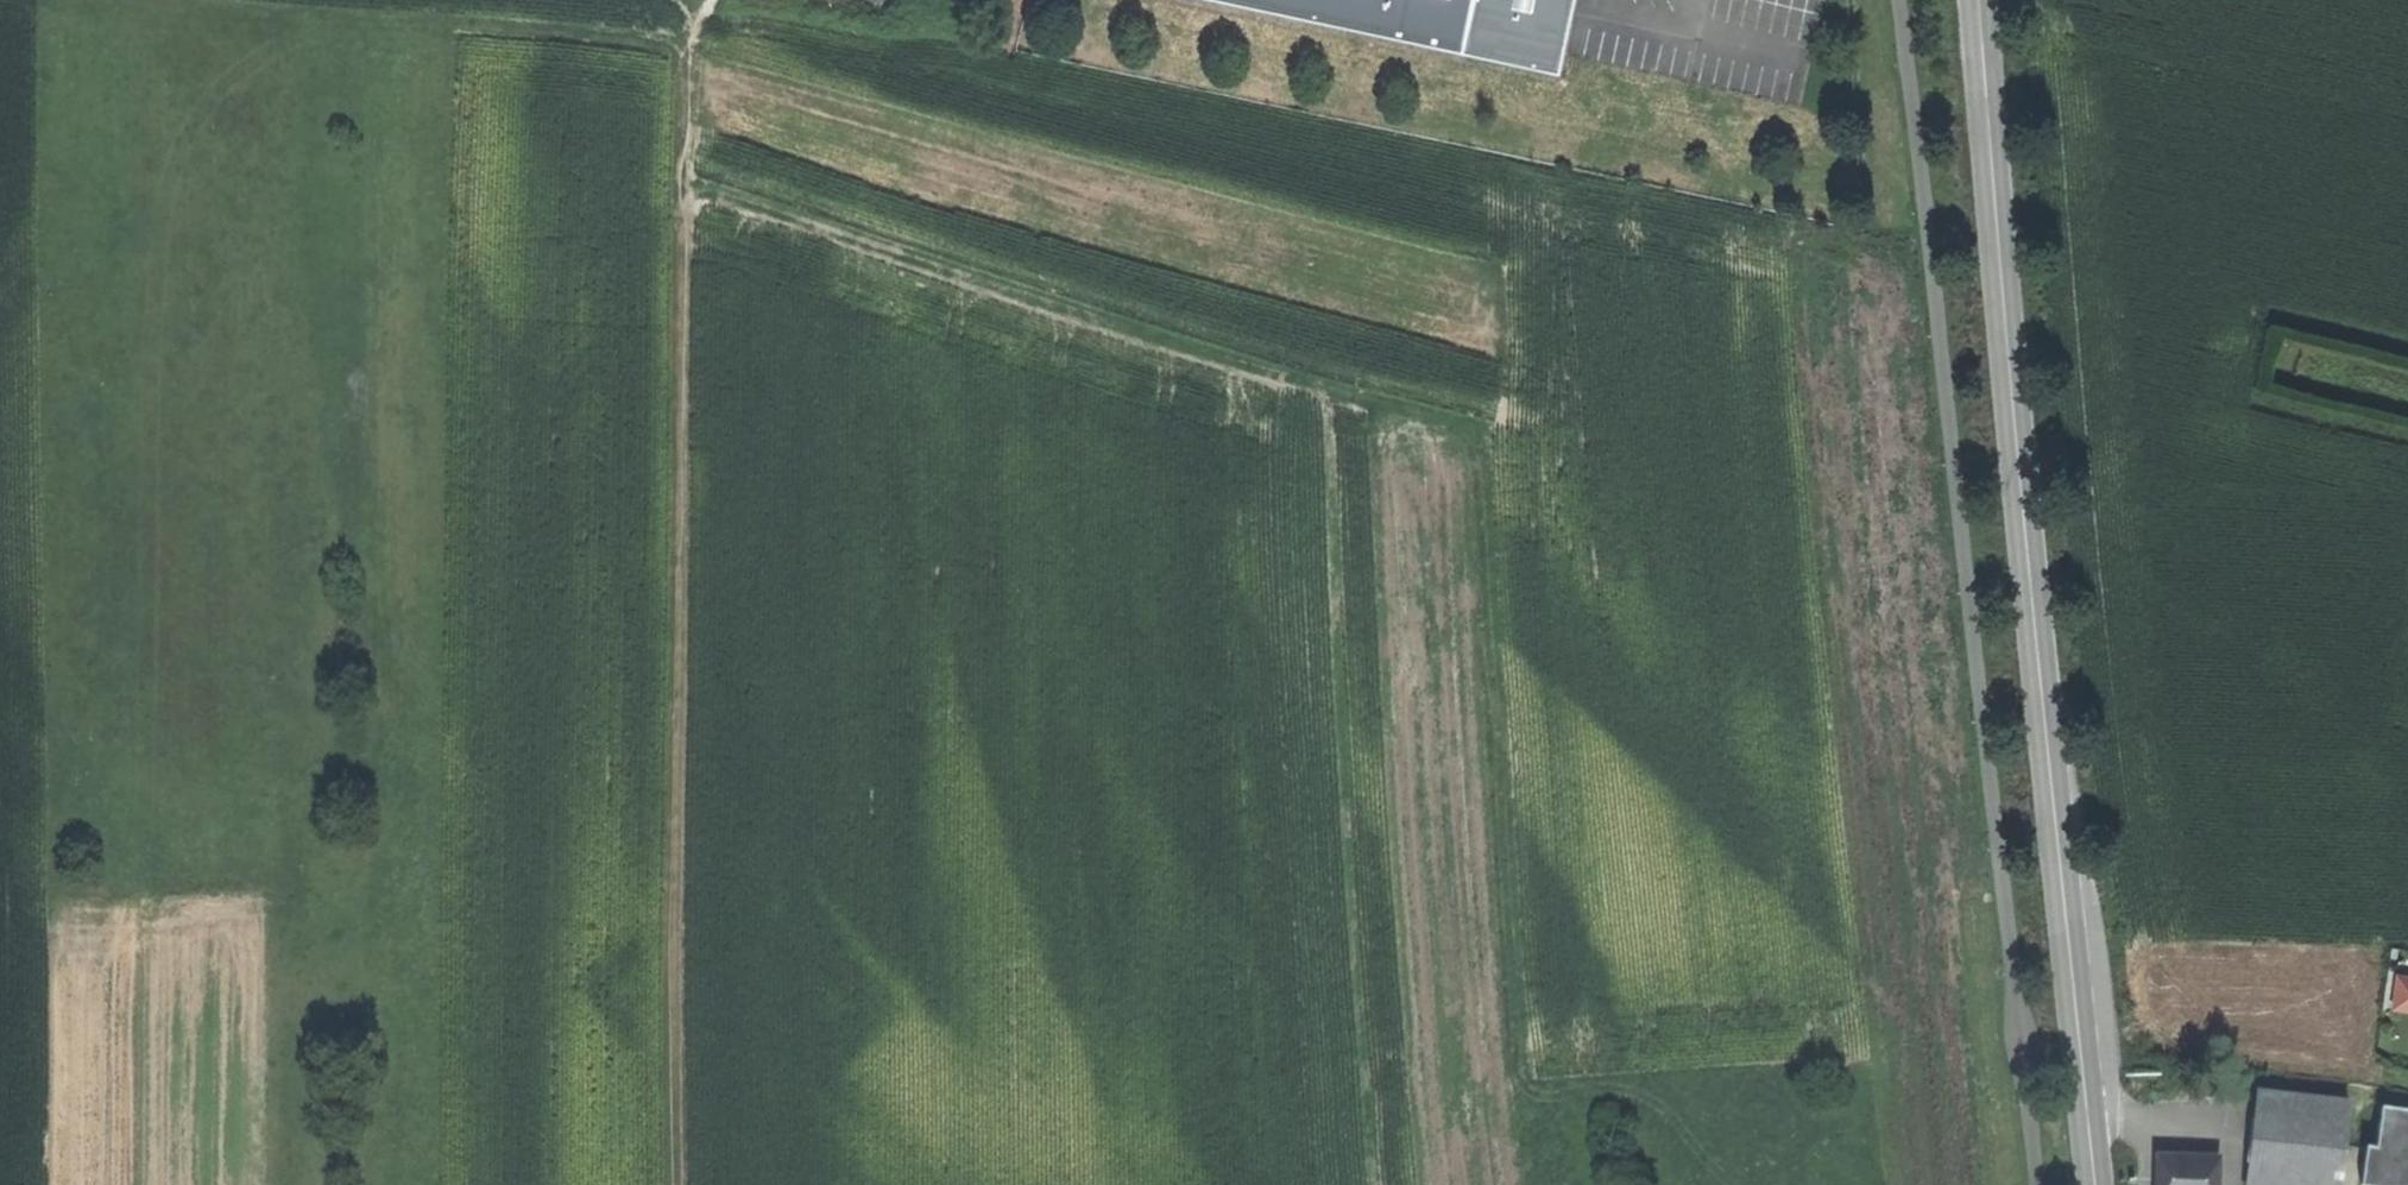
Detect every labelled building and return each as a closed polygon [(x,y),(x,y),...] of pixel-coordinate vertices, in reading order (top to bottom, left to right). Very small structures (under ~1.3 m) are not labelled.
[(1563,73),(1566,56),(1573,26),(1578,0),(1206,0),(1563,73)] [(2398,973),(2393,1008),(2407,1010),(2407,974),(2398,973)] [(2346,1105),(2255,1094),(2243,1184),(2336,1184),(2346,1105)] [(2381,1108),(2375,1148),(2365,1147),(2362,1169),(2360,1184),(2407,1184),(2407,1111),(2381,1108)] [(2157,1153),(2156,1184),(2220,1184),(2221,1156),(2157,1153)]
